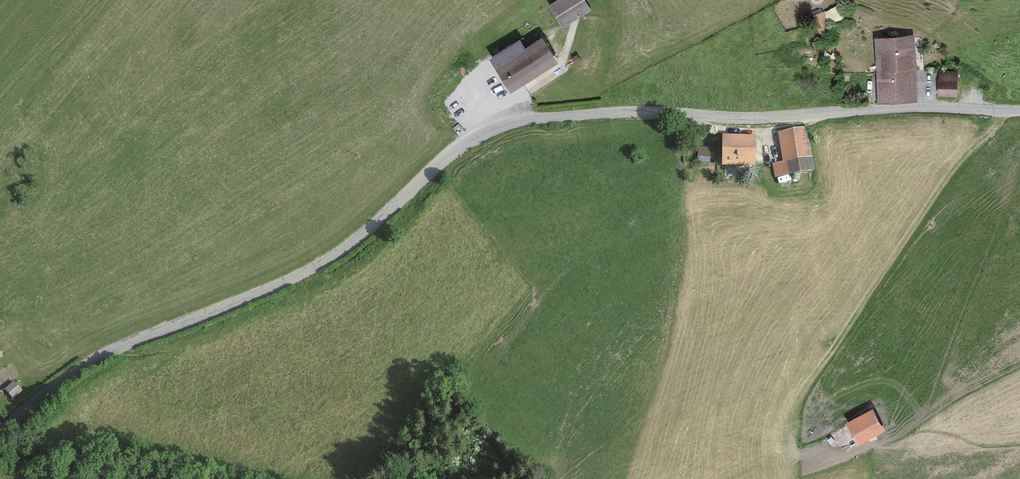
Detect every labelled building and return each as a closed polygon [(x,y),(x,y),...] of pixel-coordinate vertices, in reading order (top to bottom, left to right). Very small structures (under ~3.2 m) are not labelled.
[(583,0),(558,0),(550,5),(563,26),(590,10),(583,0)] [(830,31),(823,12),(813,16),(820,35),(830,31)] [(561,60),(544,35),(528,46),(523,38),(492,59),(513,91),(561,60)] [(916,35),(876,37),(878,102),(918,101),(916,35)] [(960,72),(940,71),(939,97),(959,98),(960,72)] [(815,171),(808,129),(778,134),(783,162),(772,164),(774,178),(815,171)] [(756,169),(757,137),(724,137),(723,168),(756,169)] [(700,145),(699,161),(710,161),(711,146),(700,145)] [(21,390),(11,382),(3,391),(13,399),(21,390)] [(885,431),(873,409),(847,423),(858,444),(885,431)]
